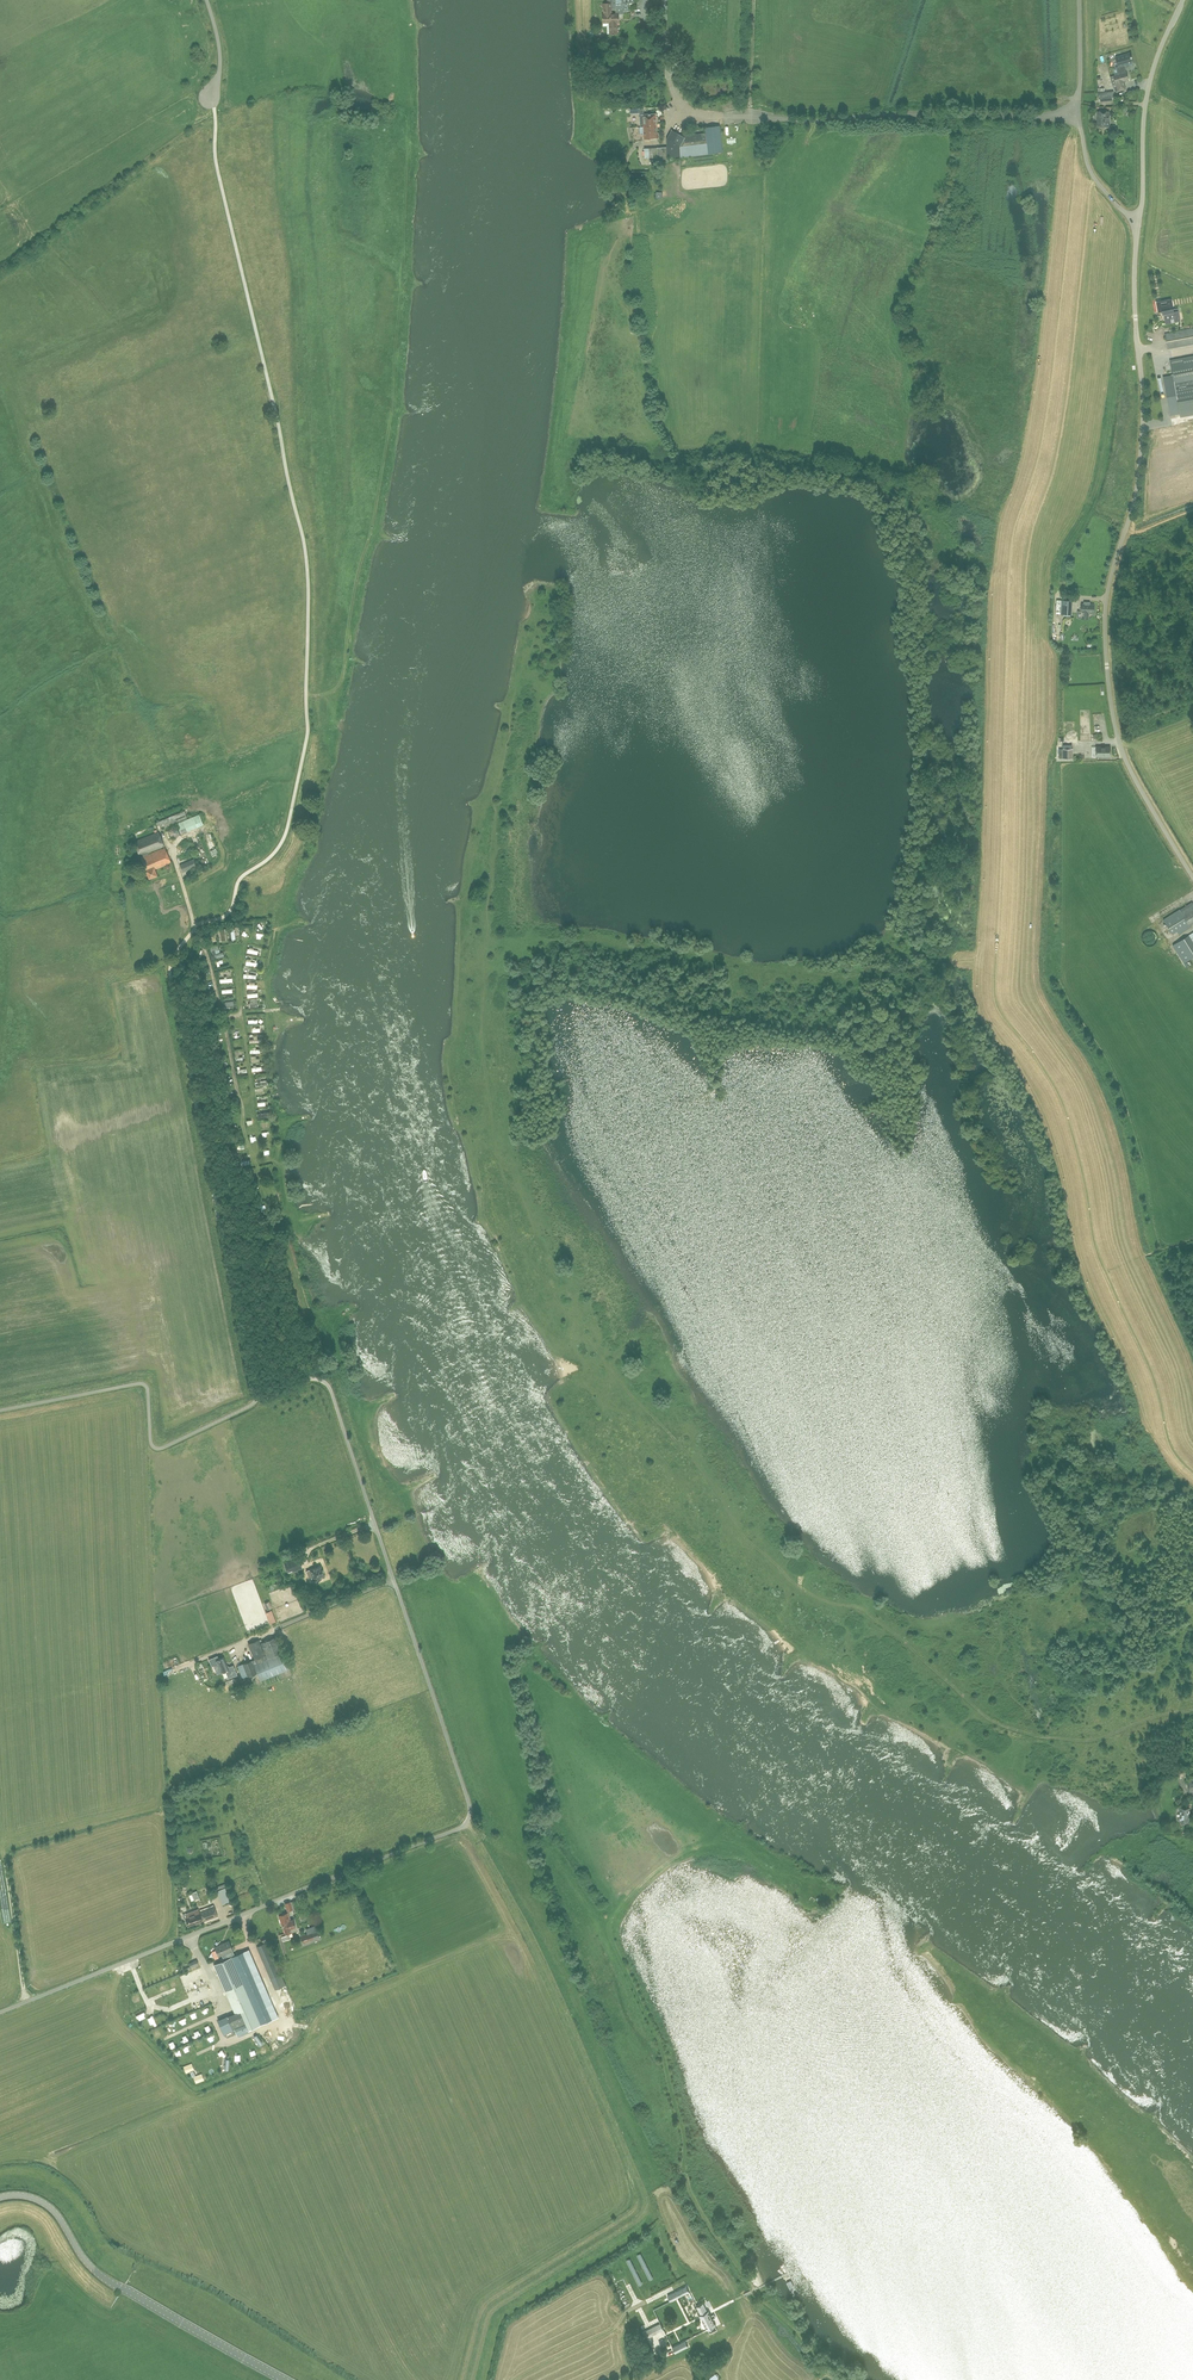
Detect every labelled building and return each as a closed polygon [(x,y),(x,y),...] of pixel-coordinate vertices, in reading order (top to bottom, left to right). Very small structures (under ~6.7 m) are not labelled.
[(619,14),(624,14),(624,11),(628,11),(628,3),(635,3),(635,0),(611,0),(611,3),(604,3),(604,15),(603,15),(603,23),(610,23),(610,35),(617,35),(617,23),(620,22),(619,14)] [(1126,89),(1125,84),(1124,81),(1128,79),(1126,72),(1125,72),(1123,66),(1125,65),(1132,63),(1131,58),(1132,58),(1132,56),(1130,56),(1130,53),(1116,57),(1118,67),(1116,67),(1118,74),(1110,77),(1113,88),(1114,88),(1115,92),(1118,91),(1126,89)] [(1114,99),(1113,92),(1099,93),(1099,100),(1114,99)] [(1109,120),(1109,112),(1098,112),(1098,126),(1109,126),(1109,125),(1110,125),(1110,120),(1109,120)] [(657,122),(656,113),(644,114),(639,114),(640,127),(644,127),(650,126),(650,124),(653,124),(653,123),(657,122)] [(657,133),(657,122),(653,123),(653,124),(650,124),(650,126),(651,138),(659,138),(659,133),(657,133)] [(645,158),(658,157),(658,162),(668,162),(668,157),(681,156),(681,157),(723,152),(720,126),(706,127),(706,133),(685,135),(685,137),(672,130),(667,139),(667,147),(645,149),(645,151),(645,156),(645,158)] [(1178,306),(1192,303),(1192,297),(1191,298),(1188,299),(1187,298),(1177,300),(1178,306)] [(1179,317),(1178,308),(1173,309),(1171,300),(1157,303),(1158,310),(1161,311),(1163,311),(1163,313),(1164,313),(1165,320),(1174,318),(1174,321),(1180,320),(1179,317)] [(1165,334),(1168,349),(1192,344),(1192,328),(1165,334)] [(1170,360),(1173,375),(1164,377),(1171,415),(1180,413),(1181,416),(1192,414),(1192,356),(1170,360)] [(1070,614),(1071,601),(1062,600),(1061,614),(1070,614)] [(1084,604),(1082,603),(1081,613),(1081,618),(1088,619),(1089,613),(1094,613),(1094,604),(1090,604),(1090,601),(1084,601),(1084,604)] [(1111,757),(1111,746),(1096,746),(1096,756),(1105,756),(1105,757),(1111,757)] [(184,811),(156,823),(159,829),(187,818),(184,811)] [(199,814),(177,823),(181,833),(203,824),(199,814)] [(148,853),(165,846),(159,832),(134,841),(140,856),(142,855),(148,853)] [(181,846),(183,853),(189,851),(186,844),(181,846)] [(165,848),(141,858),(149,879),(157,875),(155,869),(171,862),(165,848)] [(141,865),(138,857),(132,859),(134,867),(141,865)] [(193,859),(180,865),(183,872),(196,867),(193,859)] [(269,897),(272,885),(262,883),(261,887),(263,888),(262,892),(260,891),(259,895),(269,897)] [(246,890),(250,895),(256,889),(253,884),(246,890)] [(1192,921),(1192,903),(1192,902),(1179,910),(1179,909),(1163,919),(1172,934),(1177,931),(1179,934),(1191,927),(1189,923),(1192,921)] [(1149,946),(1150,946),(1151,945),(1152,945),(1153,945),(1154,944),(1155,943),(1156,943),(1156,942),(1157,941),(1157,939),(1158,938),(1157,937),(1157,936),(1157,935),(1156,934),(1155,932),(1154,932),(1153,931),(1152,930),(1151,930),(1149,930),(1147,931),(1146,931),(1145,932),(1144,932),(1144,934),(1143,935),(1142,936),(1142,937),(1142,938),(1142,939),(1143,941),(1143,942),(1144,942),(1144,943),(1145,944),(1147,945),(1148,945),(1149,946)] [(1173,945),(1184,963),(1192,957),(1192,933),(1173,945)] [(243,979),(254,980),(254,976),(250,976),(250,973),(248,973),(249,968),(243,968),(243,979)] [(212,1026),(217,1019),(213,1017),(209,1024),(212,1026)] [(253,1128),(246,1130),(247,1138),(250,1138),(250,1135),(254,1134),(253,1128)] [(288,1575),(293,1573),(295,1577),(301,1574),(300,1570),(301,1570),(299,1564),(302,1563),(299,1555),(291,1558),(288,1560),(290,1567),(285,1569),(288,1575)] [(310,1582),(325,1576),(321,1566),(306,1571),(310,1582)] [(272,1608),(269,1601),(264,1603),(267,1610),(272,1608)] [(276,1621),(272,1610),(266,1612),(270,1624),(276,1621)] [(252,1660),(243,1663),(238,1666),(242,1678),(248,1676),(248,1677),(257,1673),(260,1681),(290,1669),(277,1637),(261,1643),(266,1655),(265,1655),(259,1639),(248,1643),(255,1659),(252,1660)] [(217,1664),(214,1666),(217,1673),(217,1674),(226,1670),(229,1678),(237,1675),(233,1665),(228,1667),(224,1657),(215,1660),(217,1664)] [(1188,1822),(1189,1807),(1180,1807),(1180,1821),(1188,1822)] [(231,1901),(227,1891),(230,1890),(228,1886),(225,1887),(224,1884),(216,1887),(217,1891),(223,1904),(231,1901)] [(201,1910),(200,1910),(204,1921),(218,1917),(214,1905),(213,1906),(208,1893),(196,1897),(201,1910)] [(285,1903),(288,1911),(292,1910),(293,1913),(297,1912),(294,1901),(291,1902),(291,1901),(285,1903)] [(186,1918),(188,1925),(202,1920),(198,1908),(186,1913),(187,1917),(186,1918)] [(283,1940),(291,1938),(289,1932),(292,1931),(291,1928),(295,1927),(293,1919),(290,1920),(288,1912),(279,1915),(281,1923),(283,1923),(286,1933),(287,1935),(282,1937),(283,1940)] [(320,1939),(316,1927),(315,1925),(305,1929),(307,1934),(301,1936),(304,1945),(320,1939)] [(219,1956),(222,1955),(223,1958),(226,1956),(226,1959),(235,1955),(233,1950),(229,1941),(215,1947),(219,1956)] [(257,1946),(275,1989),(285,1984),(267,1942),(257,1946)] [(249,1950),(227,1959),(213,1964),(235,2013),(217,2020),(224,2034),(235,2029),(237,2035),(248,2030),(249,2031),(257,2027),(257,2026),(278,2017),(275,2010),(249,1950)] [(204,1969),(166,1986),(170,1995),(208,1978),(204,1969)] [(172,2002),(175,2010),(195,2002),(192,1994),(172,2002)] [(177,2029),(206,2017),(203,2011),(174,2023),(177,2029)] [(668,2296),(671,2301),(690,2292),(687,2286),(668,2296)] [(700,2315),(707,2330),(716,2325),(709,2311),(708,2311),(703,2303),(697,2306),(701,2315),(700,2315)] [(645,2339),(664,2329),(660,2323),(642,2332),(645,2339)] [(675,2353),(688,2346),(685,2341),(673,2347),(675,2353)]
